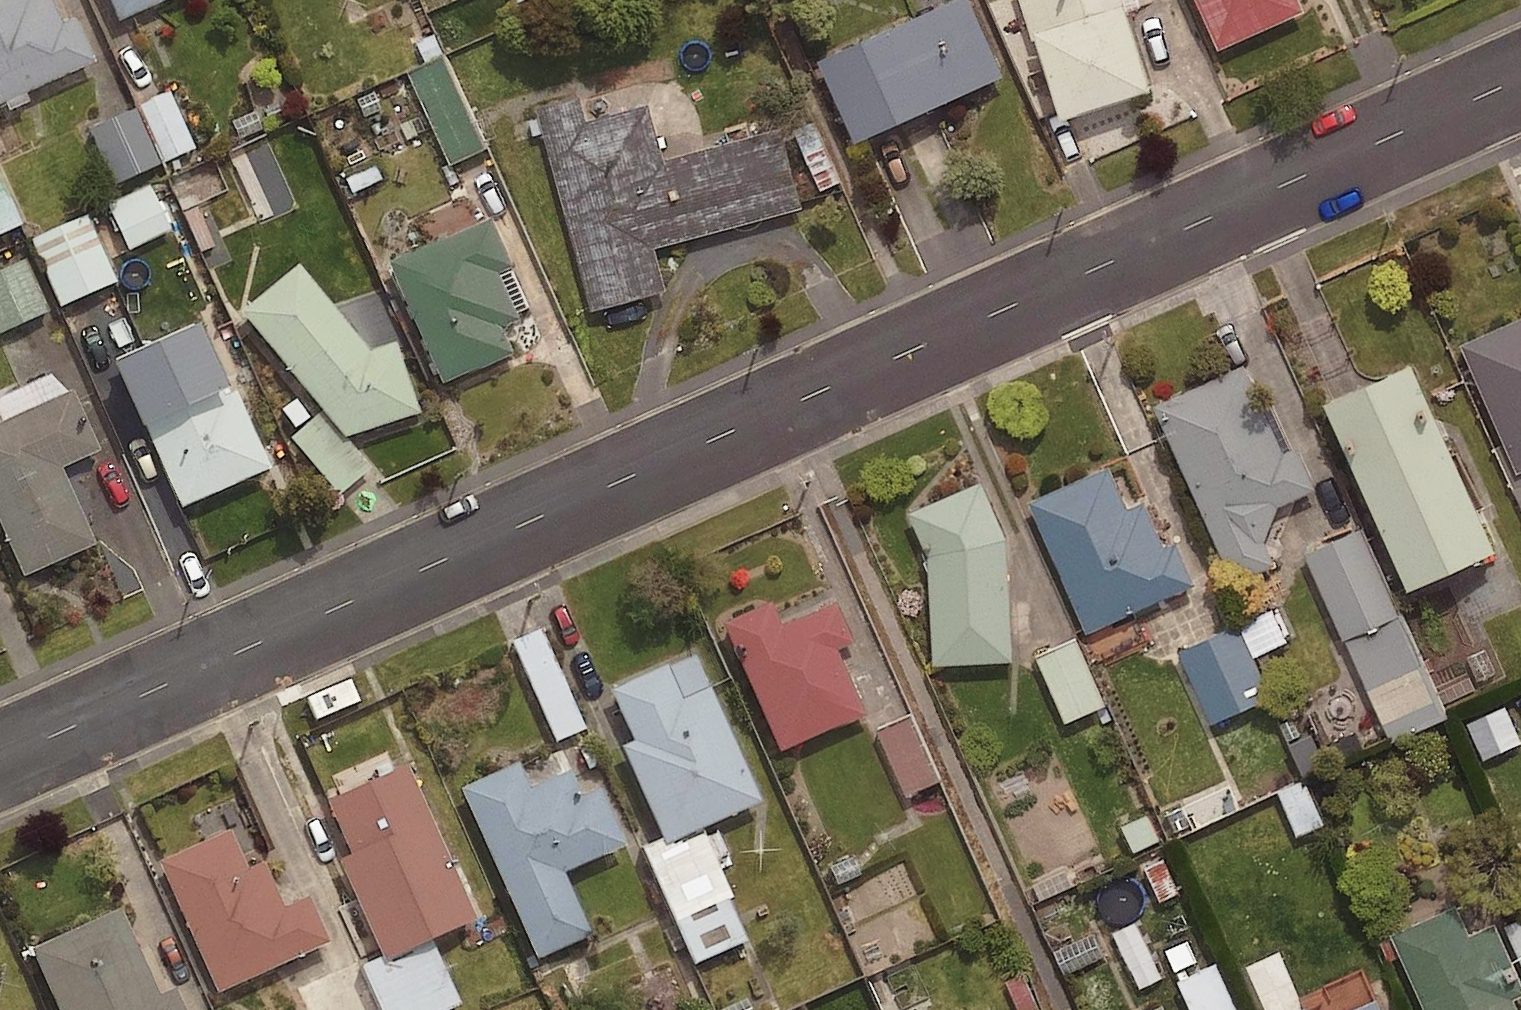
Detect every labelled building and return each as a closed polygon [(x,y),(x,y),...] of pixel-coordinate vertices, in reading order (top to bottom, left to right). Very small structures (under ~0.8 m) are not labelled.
[(96,61),(76,16),(62,22),(52,0),(0,0),(0,103),(96,61)] [(119,19),(162,0),(110,0),(119,19)] [(823,55),(861,139),(1010,73),(978,0),(948,0),(823,55)] [(1057,129),(1153,99),(1121,0),(1016,0),(1057,129)] [(1218,53),(1303,15),(1296,0),(1194,0),(1218,53)] [(488,151),(446,61),(414,76),(455,165),(488,151)] [(582,93),(541,104),(595,306),(669,287),(658,245),(807,205),(785,124),(668,156),(654,101),(589,118),(582,93)] [(195,153),(173,100),(91,134),(113,188),(195,153)] [(284,196),(269,162),(240,174),(255,208),(284,196)] [(0,174),(0,239),(25,227),(0,174)] [(172,232),(151,187),(108,207),(129,252),(172,232)] [(495,211),(386,261),(442,383),(519,348),(507,322),(523,315),(502,267),(518,260),(495,211)] [(116,286),(85,218),(31,243),(63,311),(116,286)] [(299,264),(241,311),(346,438),(421,413),(397,340),(370,349),(299,264)] [(29,267),(0,278),(0,336),(49,317),(29,267)] [(1467,342),(1520,467),(1520,319),(1467,342)] [(198,323),(115,360),(180,507),(269,468),(234,390),(229,393),(198,323)] [(1421,358),(1333,397),(1416,585),(1505,545),(1421,358)] [(1249,362),(1159,402),(1238,580),(1280,561),(1270,538),(1283,503),(1321,487),(1301,443),(1288,448),(1249,362)] [(0,422),(0,520),(25,575),(95,543),(61,468),(100,450),(73,389),(0,422)] [(1114,464),(1034,498),(1092,630),(1201,583),(1182,539),(1168,545),(1149,499),(1132,507),(1114,464)] [(986,480),(916,510),(934,552),(939,660),(1016,656),(1010,536),(986,480)] [(1445,715),(1357,524),(1300,550),(1389,741),(1445,715)] [(771,600),(721,622),(780,753),(873,711),(843,644),(859,637),(841,597),(782,624),(771,600)] [(1266,693),(1237,621),(1181,643),(1210,715),(1266,693)] [(581,725),(537,626),(508,639),(553,737),(581,725)] [(1103,697),(1076,636),(1037,654),(1064,715),(1103,697)] [(667,665),(612,690),(635,740),(622,746),(666,844),(763,801),(711,686),(682,699),(667,665)] [(939,777),(910,713),(879,727),(909,791),(939,777)] [(519,764),(464,788),(539,957),(592,934),(564,871),(625,845),(600,788),(581,797),(570,771),(530,788),(519,764)] [(476,918),(407,767),(329,802),(353,854),(340,860),(386,959),(476,918)] [(1323,817),(1303,775),(1277,787),(1297,830),(1323,817)] [(1235,804),(1226,783),(1181,803),(1191,825),(1235,804)] [(1149,807),(1119,821),(1132,850),(1162,837),(1149,807)] [(228,833),(160,863),(218,992),(329,942),(308,895),(283,906),(263,862),(245,870),(228,833)] [(1160,847),(1139,857),(1158,899),(1180,889),(1160,847)] [(1396,932),(1431,1009),(1520,1009),(1520,1001),(1519,997),(1520,997),(1520,968),(1501,922),(1473,934),(1460,903),(1396,932)] [(31,949),(58,1009),(186,1009),(177,988),(159,995),(121,909),(31,949)] [(1503,918),(1520,964),(1520,911),(1503,918)] [(1214,956),(1176,974),(1193,1009),(1238,1009),(1214,956)] [(357,959),(299,985),(309,1009),(379,1009),(357,959)] [(1002,970),(1020,1009),(1033,1009),(1041,1007),(1022,962),(1002,970)] [(1382,997),(1352,1009),(1388,1009),(1382,997)]
